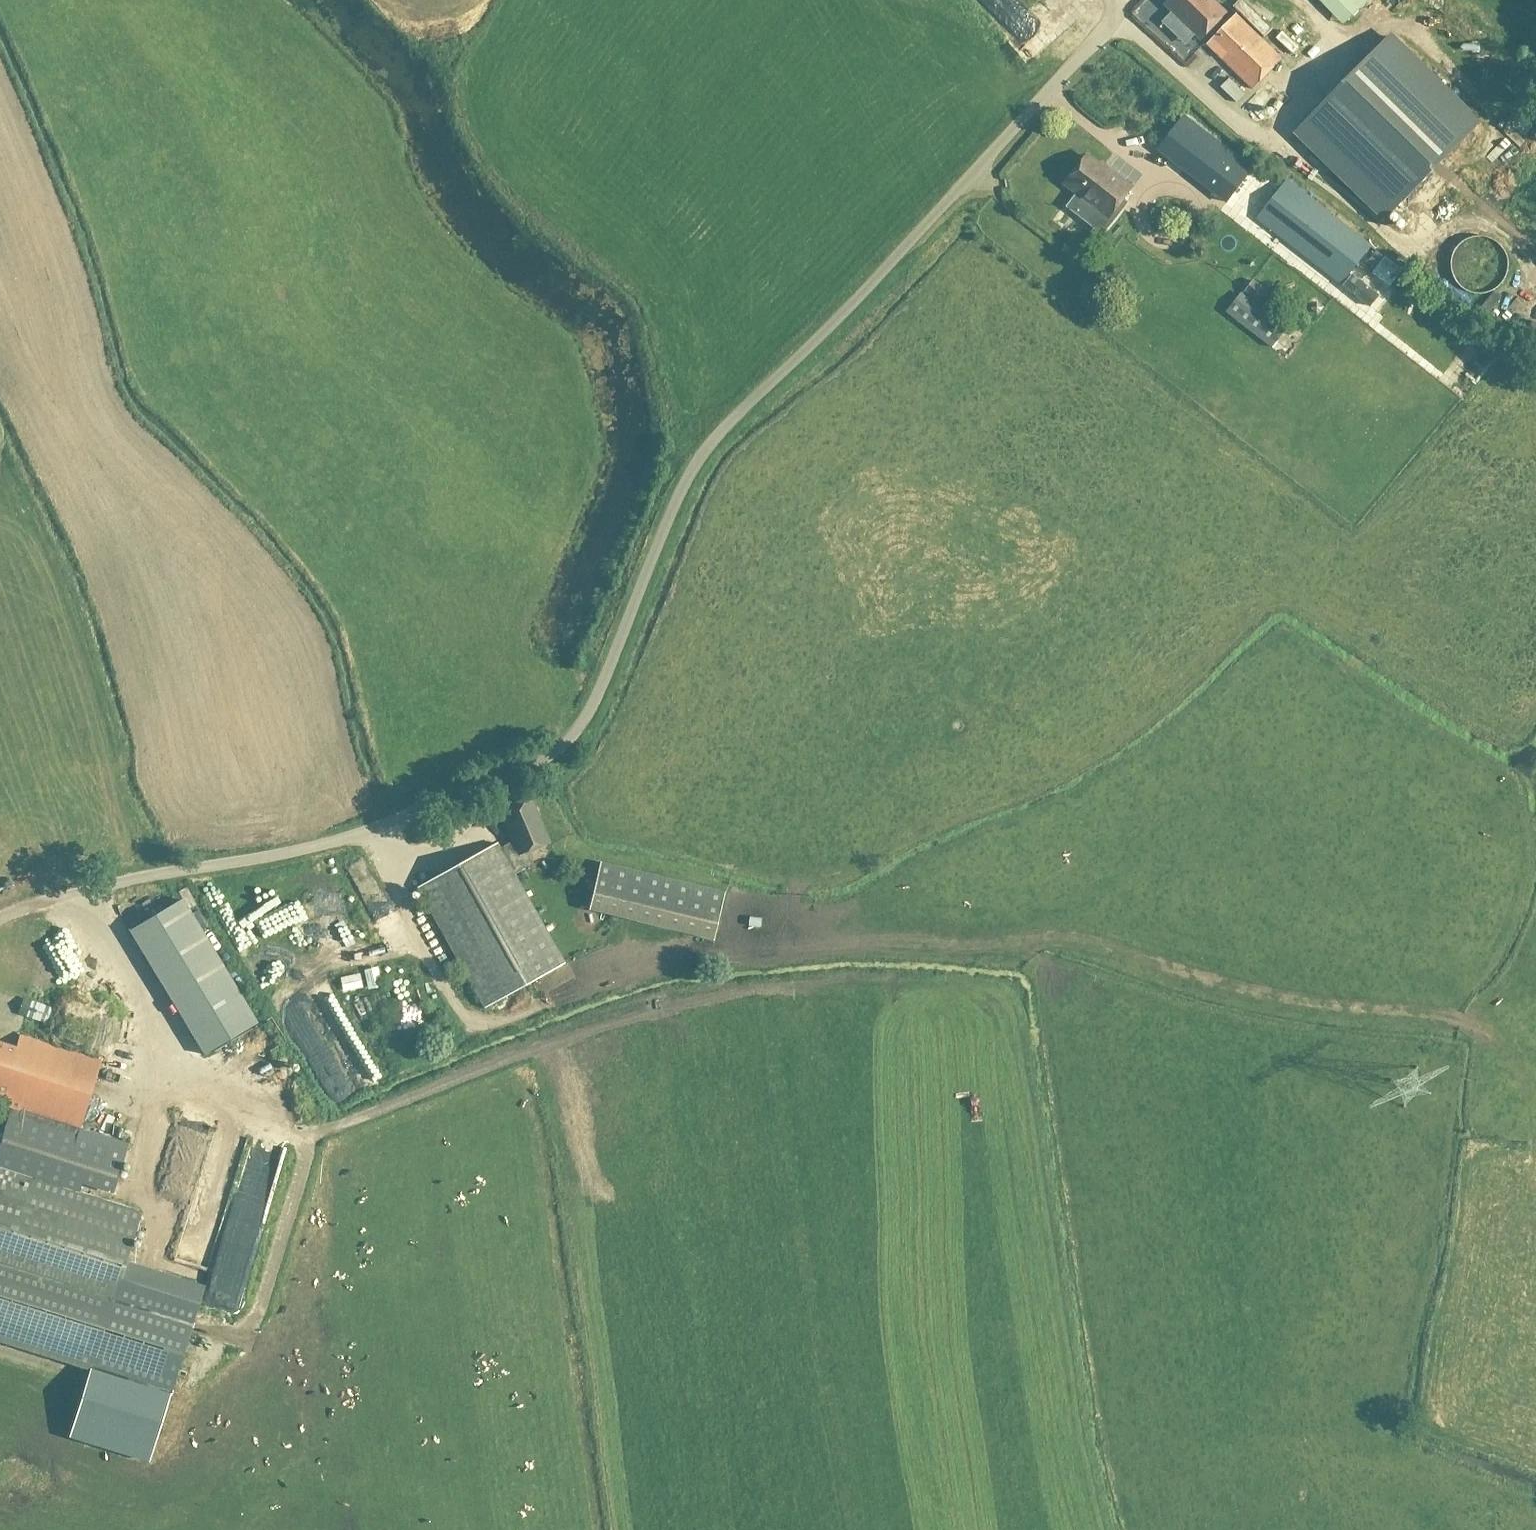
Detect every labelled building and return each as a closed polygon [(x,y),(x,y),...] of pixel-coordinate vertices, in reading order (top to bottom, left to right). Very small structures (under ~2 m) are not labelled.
[(1211,0),(1170,0),(1165,5),(1201,40),(1226,15),(1211,0)] [(1360,50),(1384,27),(1358,0),(1311,0),(1360,50)] [(1234,15),(1205,45),(1252,90),(1281,60),(1234,15)] [(1387,38),(1356,70),(1297,130),(1387,218),(1446,157),(1477,126),(1387,38)] [(1245,96),(1227,80),(1219,88),(1236,105),(1245,96)] [(1157,151),(1226,204),(1247,176),(1178,123),(1157,151)] [(1085,221),(1094,210),(1107,220),(1132,187),(1108,169),(1106,172),(1086,156),(1063,186),(1076,196),(1067,208),(1085,221)] [(1370,246),(1286,181),(1256,219),(1340,284),(1370,246)] [(1245,228),(1252,219),(1236,206),(1229,215),(1245,228)] [(1484,238),(1479,237),(1474,238),(1469,239),(1465,241),(1461,243),(1457,247),(1454,251),(1452,255),(1450,259),(1450,264),(1450,269),(1450,274),(1452,278),(1454,283),(1457,286),(1461,290),(1465,292),(1469,294),(1474,295),(1479,296),(1484,295),(1488,294),(1493,292),(1497,290),(1501,286),(1503,282),(1506,278),(1507,274),(1508,269),(1508,264),(1507,259),(1506,255),(1503,250),(1500,247),(1497,243),(1493,241),(1488,239),(1484,238)] [(1341,287),(1357,300),(1368,309),(1369,308),(1378,297),(1351,275),(1341,287)] [(495,844),(417,888),(484,1009),(563,965),(513,876),(531,866),(526,853),(548,844),(530,801),(500,814),(512,842),(498,849),(495,844)] [(724,894),(600,863),(588,911),(712,942),(724,894)] [(182,898),(128,931),(202,1056),(257,1024),(182,898)] [(380,985),(377,969),(364,972),(368,988),(380,985)] [(340,979),(342,991),(360,987),(358,975),(340,979)] [(394,997),(398,1008),(410,1004),(406,992),(394,997)] [(45,1024),(50,1009),(30,1002),(24,1018),(45,1024)] [(19,1037),(15,1050),(11,1061),(17,1063),(13,1073),(0,1069),(0,1099),(5,1101),(4,1107),(11,1109),(0,1143),(0,1343),(88,1372),(68,1434),(147,1459),(203,1285),(123,1261),(139,1212),(78,1192),(80,1184),(111,1194),(126,1145),(78,1130),(99,1063),(19,1037)] [(15,1050),(0,1045),(0,1069),(13,1073),(17,1063),(11,1061),(15,1050)] [(242,1186),(235,1203),(266,1218),(274,1201),(242,1186)]
